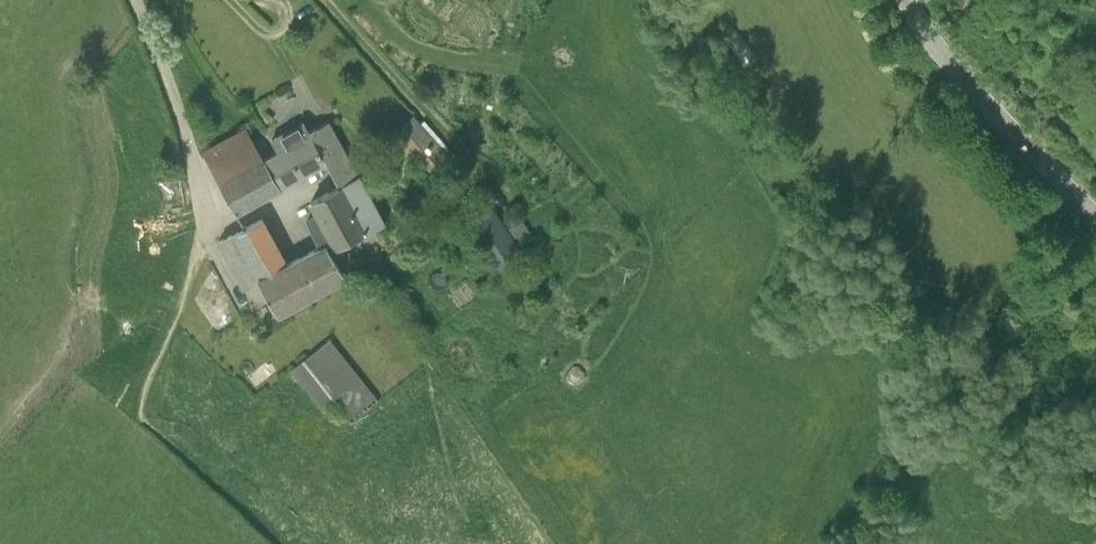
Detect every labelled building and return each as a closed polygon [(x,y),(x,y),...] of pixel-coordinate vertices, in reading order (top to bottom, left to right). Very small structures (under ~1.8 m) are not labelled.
[(438,177),(455,161),(414,116),(397,132),(438,177)] [(326,162),(345,151),(328,121),(263,157),(281,187),(326,162)] [(204,153),(237,213),(237,214),(238,213),(238,212),(238,211),(257,200),(281,187),(263,157),(248,129),(204,153)] [(336,246),(384,222),(345,151),(326,162),(336,179),(335,179),(336,181),(337,181),(339,186),(311,201),(318,214),(336,246)] [(469,219),(503,274),(525,259),(490,206),(469,219)] [(277,314),(296,304),(343,277),(325,252),(336,246),(318,214),(307,221),(320,246),(287,264),(262,218),(247,226),(246,225),(246,226),(245,225),(244,226),(244,228),(242,228),(218,241),(244,289),(259,281),(277,314)] [(350,421),(378,399),(331,339),(292,371),(324,410),(334,400),(350,421)]
